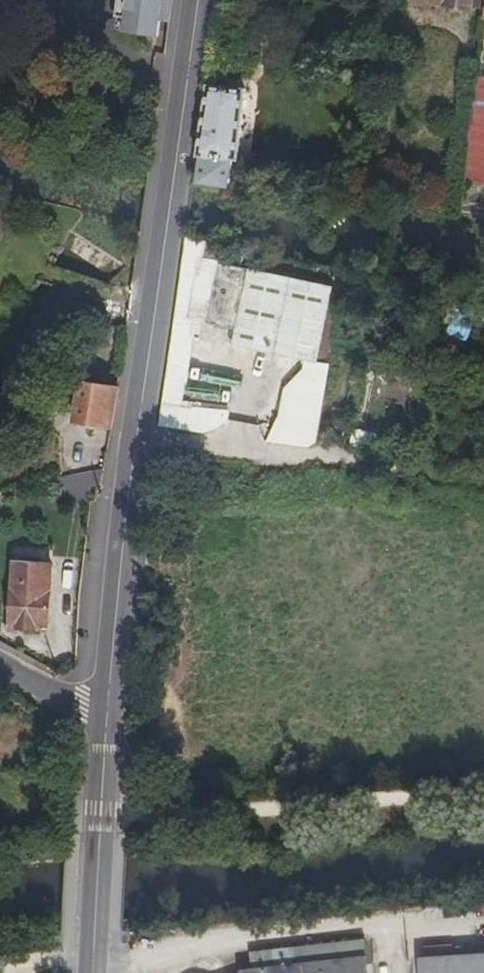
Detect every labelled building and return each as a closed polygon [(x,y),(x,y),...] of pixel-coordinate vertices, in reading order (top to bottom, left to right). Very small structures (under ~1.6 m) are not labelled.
[(128,1),(120,0),(118,0),(115,19),(125,21),(123,33),(123,35),(156,40),(158,24),(162,0),(128,0),(128,1)] [(158,24),(167,25),(171,0),(162,0),(158,24)] [(483,8),(483,0),(410,0),(410,3),(446,8),(451,13),(460,15),(465,11),(468,11),(469,9),(483,11),(483,8)] [(125,21),(115,19),(113,32),(123,33),(125,21)] [(473,79),(458,181),(474,179),(483,176),(483,81),(473,79)] [(233,162),(242,93),(205,87),(192,186),(223,191),(227,161),(233,162)] [(202,255),(184,252),(155,440),(197,445),(213,440),(225,431),(225,424),(178,419),(188,349),(186,349),(188,335),(184,335),(191,291),(198,293),(194,312),(207,315),(202,338),(231,344),(229,357),(302,371),(325,376),(337,302),(194,275),(195,267),(199,268),(202,255)] [(202,338),(207,315),(194,312),(198,293),(191,291),(184,335),(188,335),(202,338)] [(324,385),(325,376),(302,371),(300,380),(324,385)] [(313,459),(324,385),(300,380),(281,400),(275,431),(263,453),(313,459)] [(110,431),(115,396),(89,391),(87,409),(92,410),(89,427),(110,431)] [(93,498),(89,471),(60,475),(64,502),(93,498)] [(44,626),(47,571),(9,568),(5,630),(31,633),(32,625),(44,626)] [(365,942),(262,953),(263,970),(242,972),(368,972),(365,942)] [(420,965),(420,972),(483,972),(483,961),(420,965)]
